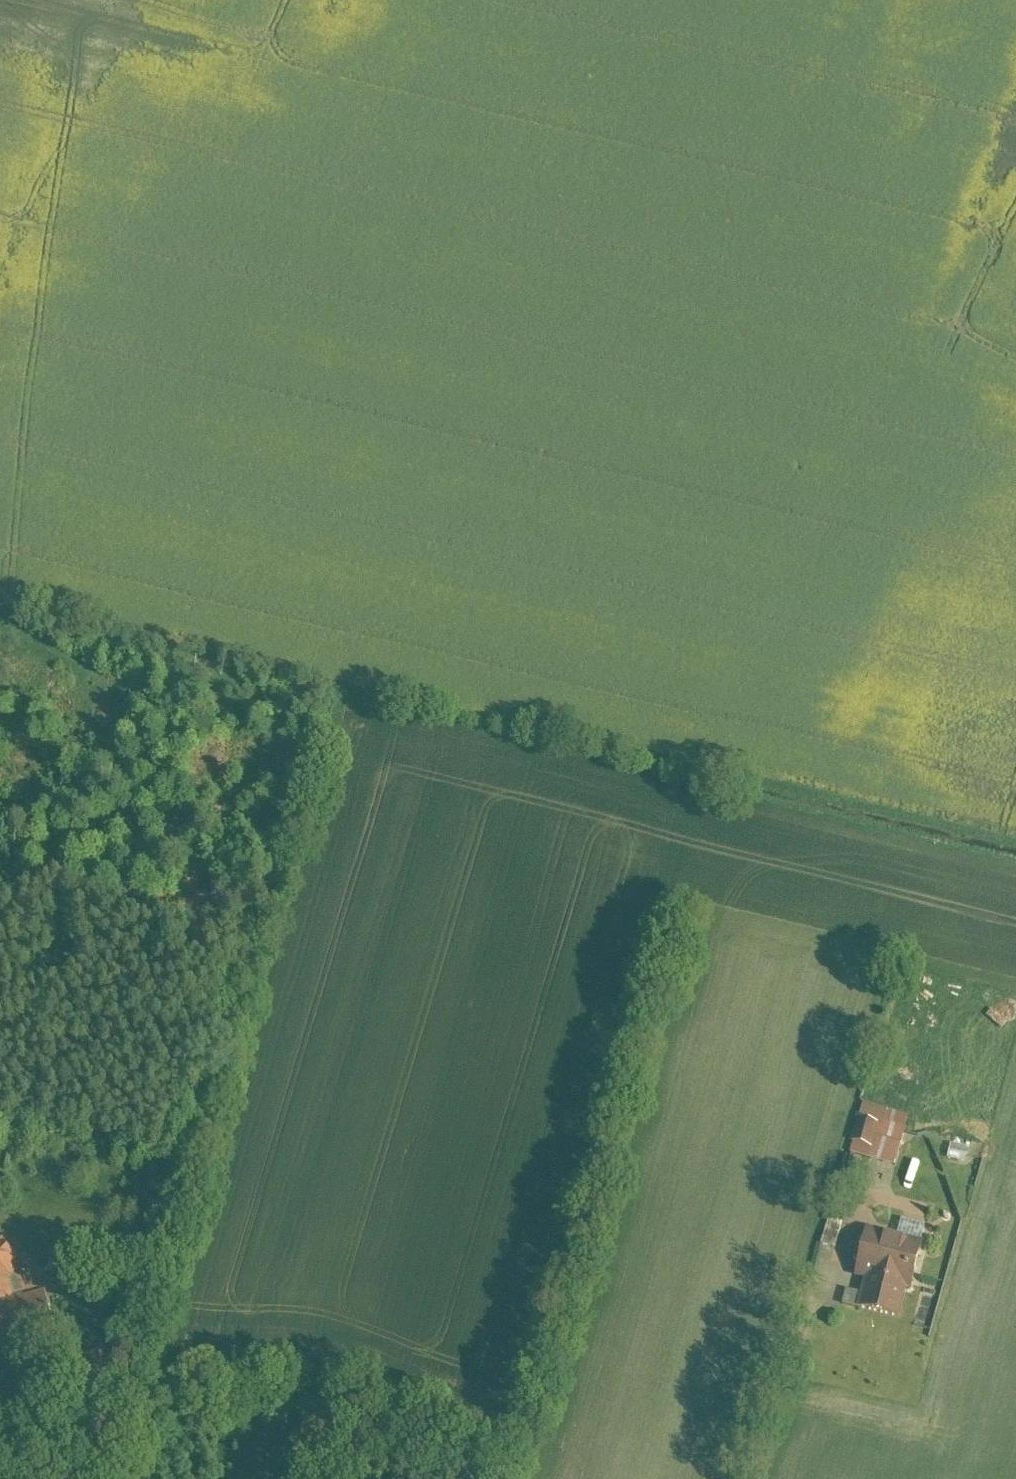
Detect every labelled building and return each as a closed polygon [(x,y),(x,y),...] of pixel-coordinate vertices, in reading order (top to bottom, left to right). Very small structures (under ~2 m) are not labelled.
[(899,1164),(911,1117),(865,1106),(854,1153),(899,1164)] [(860,1276),(873,1279),(866,1307),(903,1316),(910,1288),(915,1290),(926,1245),(871,1232),(860,1276)] [(17,1300),(12,1281),(17,1279),(23,1258),(7,1242),(0,1244),(0,1353),(61,1336),(48,1291),(17,1300)]
